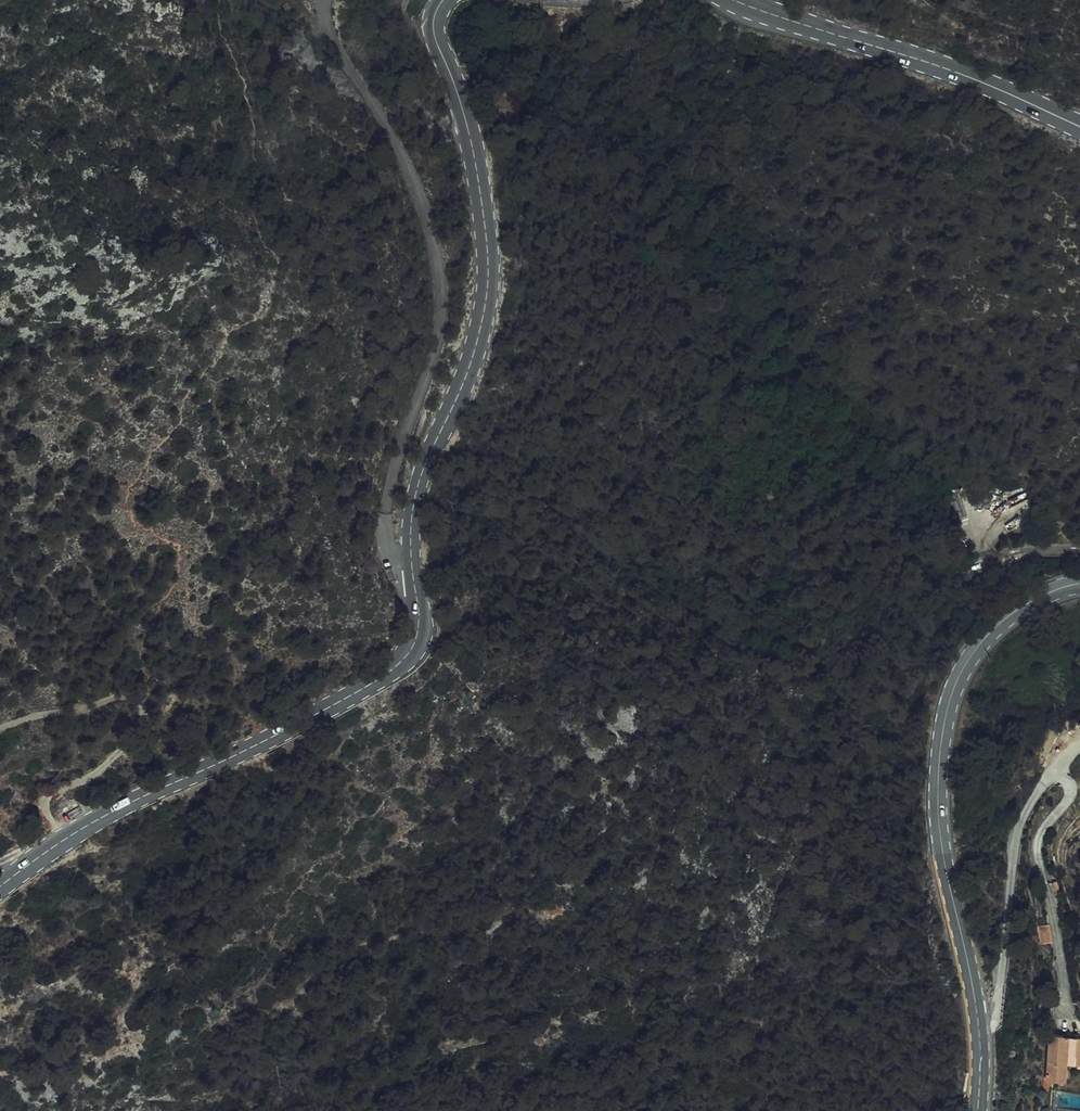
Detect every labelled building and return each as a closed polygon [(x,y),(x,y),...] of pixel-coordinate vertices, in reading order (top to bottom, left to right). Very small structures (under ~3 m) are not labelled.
[(1053,938),(1042,939),(1044,957),(1055,955),(1053,938)] [(1052,1045),(1044,1093),(1062,1096),(1065,1080),(1074,1082),(1076,1072),(1079,1073),(1079,1050),(1052,1045)]
